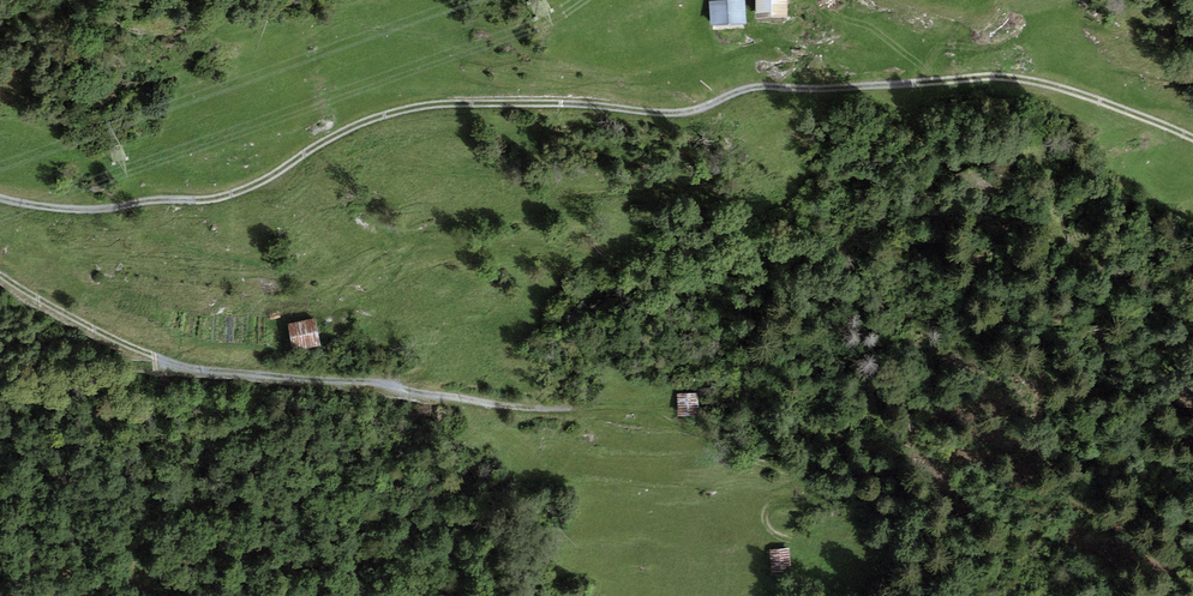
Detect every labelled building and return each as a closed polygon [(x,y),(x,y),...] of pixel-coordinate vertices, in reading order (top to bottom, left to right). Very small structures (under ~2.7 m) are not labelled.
[(766,21),(799,20),(798,0),(765,0),(766,21)] [(753,3),(718,5),(720,32),(755,29),(753,3)] [(326,321),(297,326),(302,352),(331,347),(326,321)] [(703,394),(684,396),(685,414),(704,413),(703,394)] [(796,549),(777,552),(780,576),(800,573),(796,549)]
